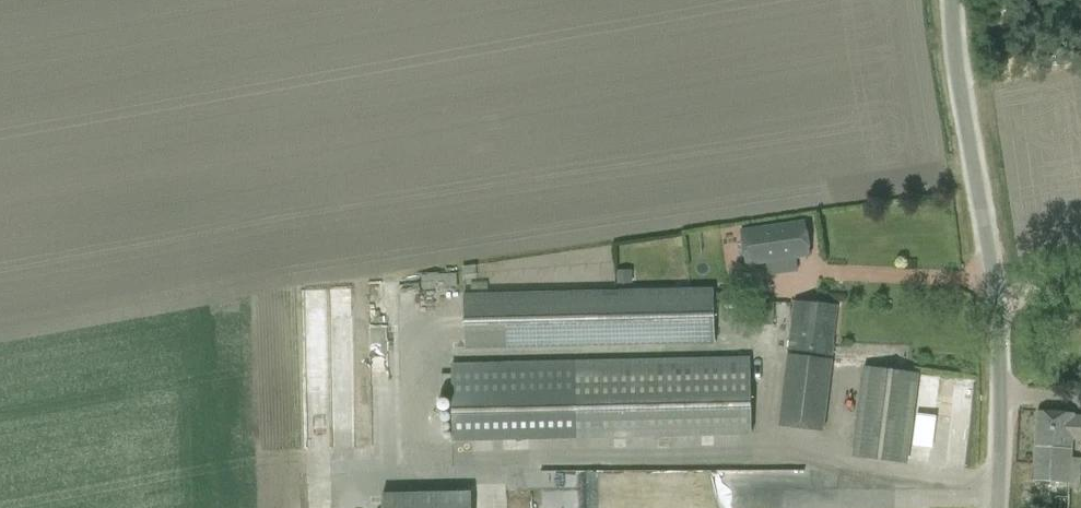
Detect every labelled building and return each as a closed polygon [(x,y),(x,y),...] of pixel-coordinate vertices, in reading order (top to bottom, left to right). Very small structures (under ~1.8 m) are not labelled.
[(810,256),(805,222),(740,231),(745,266),(810,256)] [(631,270),(617,270),(618,282),(631,282),(631,270)] [(464,294),(466,349),(715,343),(714,288),(464,294)] [(740,300),(738,323),(774,324),(775,303),(740,300)] [(831,346),(836,306),(794,300),(781,422),(821,428),(833,346),(831,346)] [(745,357),(673,358),(450,363),(451,375),(451,397),(453,440),(575,438),(747,434),(745,357)] [(854,457),(906,463),(917,374),(865,367),(854,457)] [(451,375),(440,375),(441,398),(451,397),(451,375)] [(1032,507),(1068,507),(1072,439),(1080,439),(1080,414),(1038,411),(1032,507)] [(510,507),(539,507),(540,489),(511,488),(510,507)] [(382,494),(382,507),(471,507),(471,492),(382,494)]
